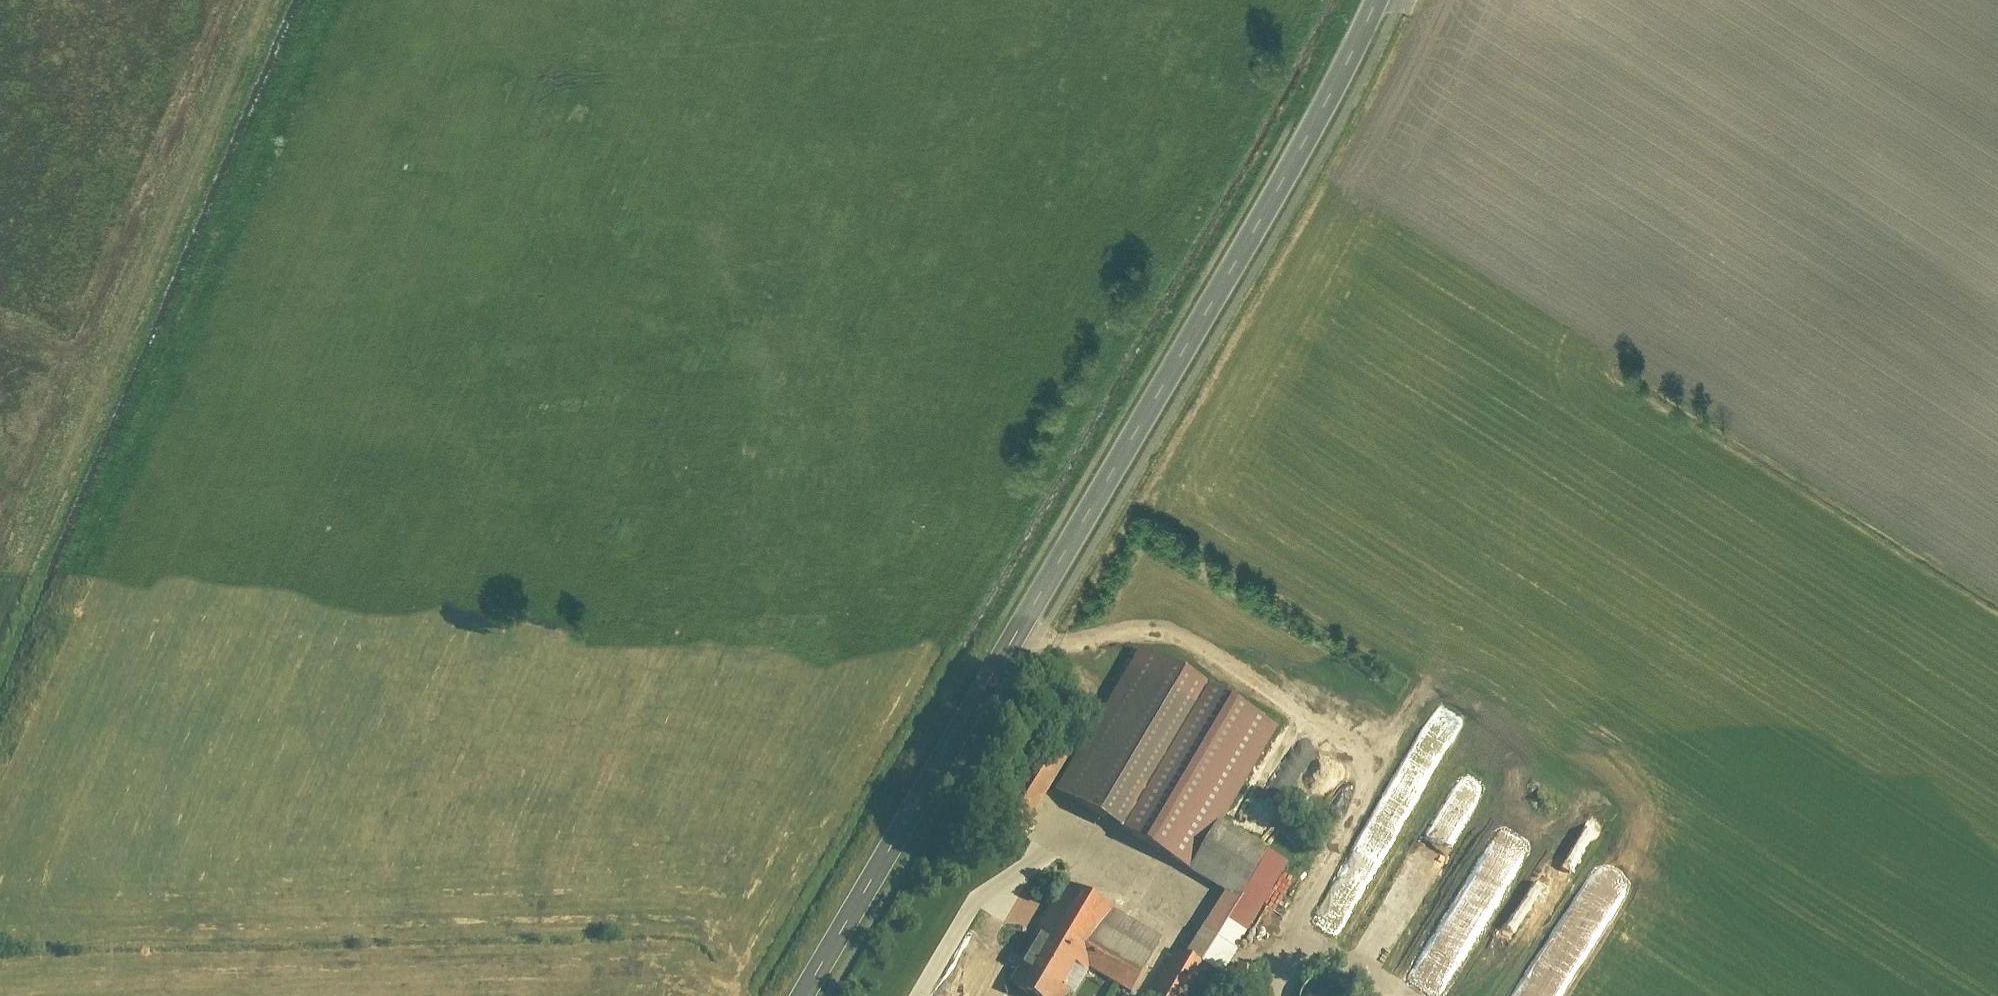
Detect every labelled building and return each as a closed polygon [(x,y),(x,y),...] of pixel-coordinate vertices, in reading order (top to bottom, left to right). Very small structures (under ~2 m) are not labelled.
[(1068,756),(1046,794),(1218,894),(1232,903),(1264,850),(1217,822),(1272,728),(1133,647),(1068,756)] [(1018,838),(1046,794),(1068,756),(1040,739),(990,821),(1018,838)] [(1232,903),(1218,894),(1183,951),(1220,971),(1284,862),(1264,850),(1232,903)] [(1031,995),(1064,995),(1082,966),(1127,992),(1157,939),(1057,881),(1001,979),(1031,995)] [(1171,945),(1143,995),(1206,995),(1220,971),(1183,951),(1171,945)]
